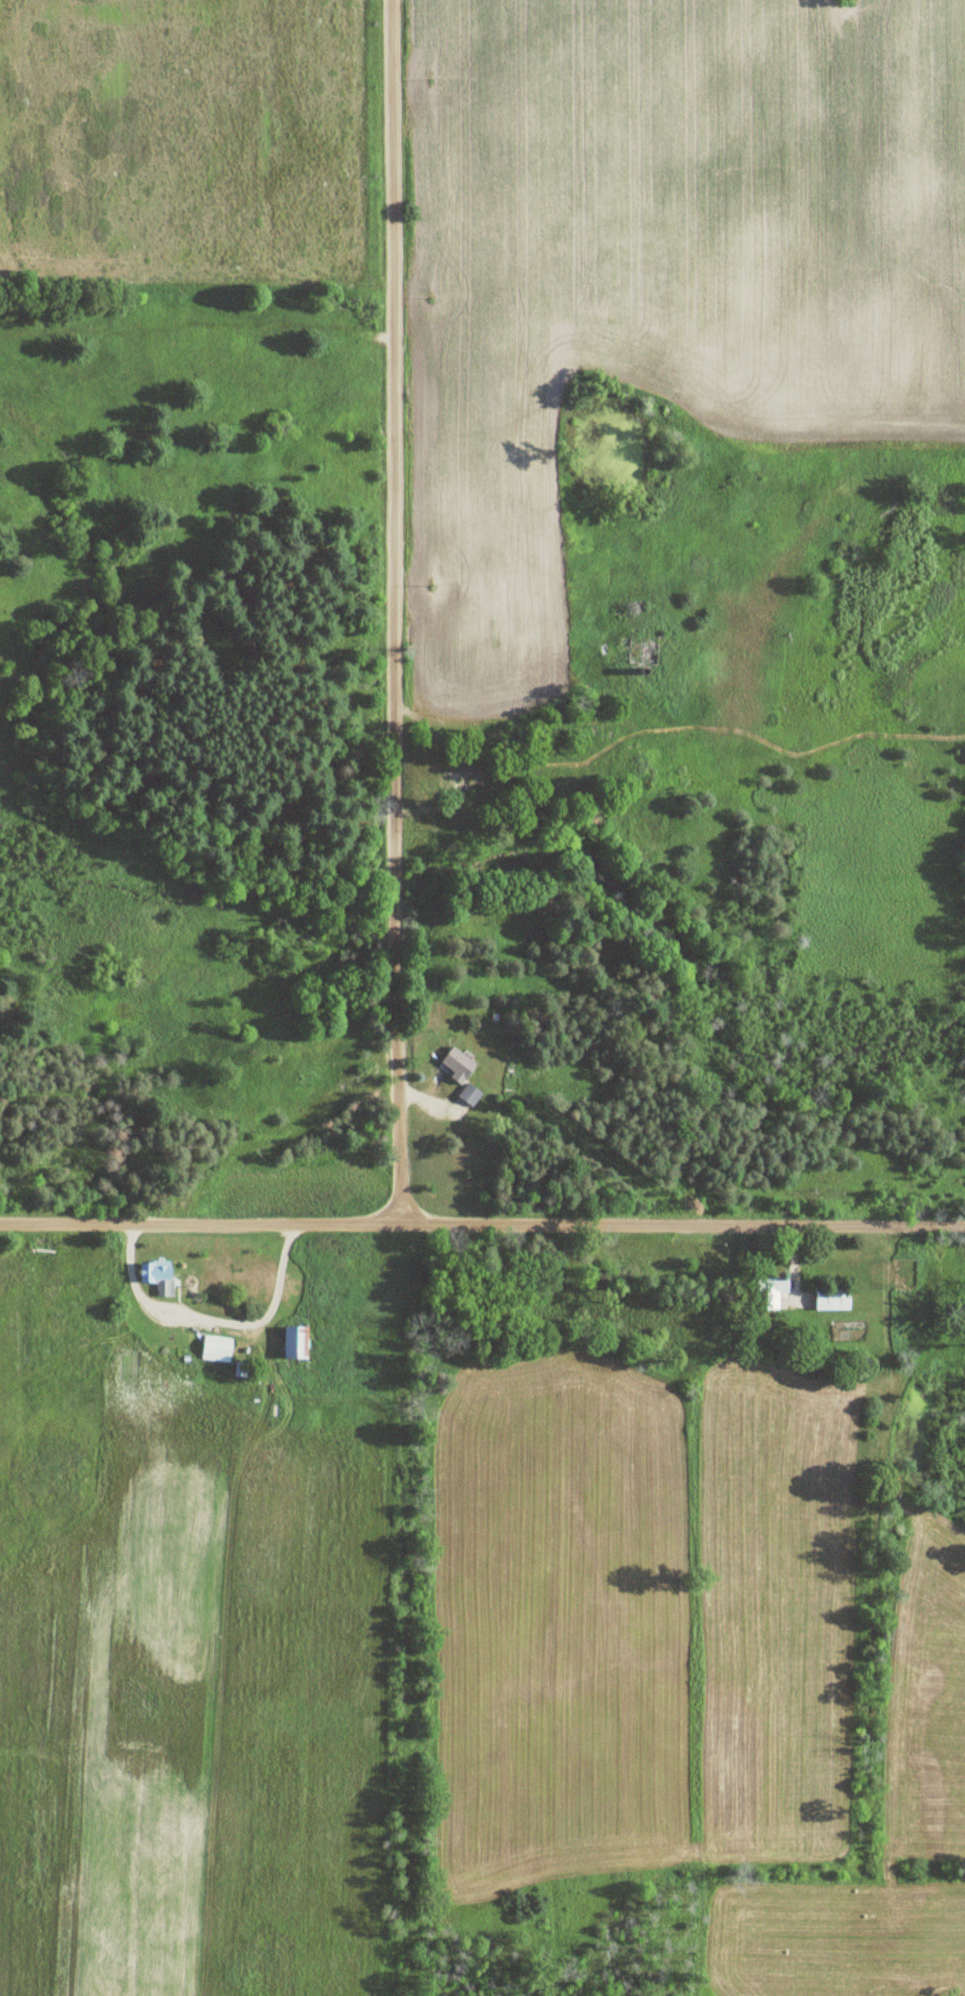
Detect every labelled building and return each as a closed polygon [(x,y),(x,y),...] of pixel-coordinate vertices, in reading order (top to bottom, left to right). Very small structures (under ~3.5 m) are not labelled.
[(633,602),(617,602),(617,616),(633,616),(633,602)] [(440,1064),(464,1083),(478,1066),(454,1047),(440,1064)] [(481,1094),(474,1089),(470,1096),(464,1092),(461,1097),(474,1105),(481,1094)] [(176,1266),(140,1265),(140,1283),(157,1283),(157,1298),(176,1298),(176,1266)] [(791,1276),(767,1276),(767,1309),(781,1309),(781,1294),(791,1294),(791,1276)] [(854,1291),(816,1291),(816,1310),(854,1310),(854,1291)] [(313,1361),(313,1327),(289,1327),(289,1361),(313,1361)]
